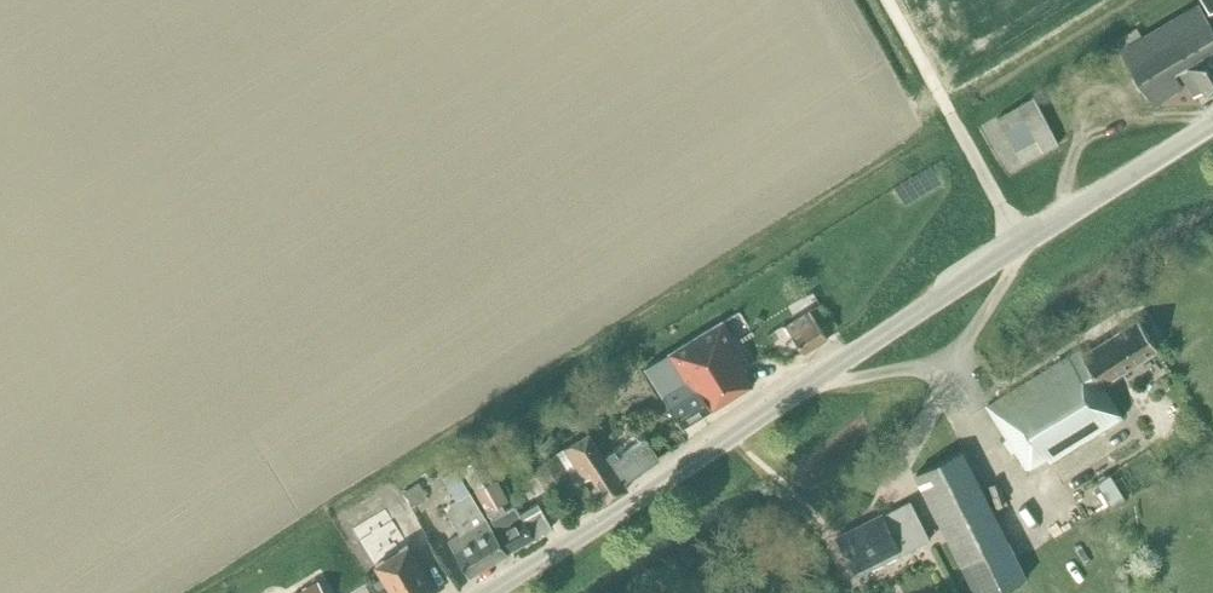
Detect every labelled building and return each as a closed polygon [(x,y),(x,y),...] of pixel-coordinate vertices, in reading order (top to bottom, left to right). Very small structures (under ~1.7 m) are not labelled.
[(1208,12),(1212,20),(1212,0),(1201,0),(1208,12)] [(1212,91),(1212,52),(1212,51),(1212,28),(1199,4),(1119,52),(1152,106),(1182,88),(1174,74),(1179,71),(1193,96),(1207,87),(1211,93),(1212,91)] [(1022,164),(1059,143),(1034,97),(997,118),(1022,164)] [(803,353),(827,338),(809,311),(785,326),(803,353)] [(1101,383),(1156,349),(1138,319),(1082,354),(1078,348),(987,405),(1025,467),(1045,455),(1050,462),(1122,417),(1101,383)] [(712,409),(752,385),(743,369),(749,365),(721,321),(644,367),(681,428),(712,410),(712,409)] [(623,481),(658,458),(645,438),(645,437),(640,429),(634,433),(639,441),(609,462),(608,460),(604,458),(603,458),(587,433),(564,447),(578,468),(585,479),(591,475),(596,484),(591,487),(601,503),(606,499),(607,500),(627,488),(623,481)] [(557,451),(532,465),(546,487),(570,473),(578,468),(564,447),(557,451)] [(1006,540),(961,449),(918,471),(978,592),(995,592),(1025,577),(1006,540)] [(507,501),(495,480),(481,455),(460,466),(475,491),(487,512),(488,511),(491,517),(490,518),(510,550),(551,527),(541,509),(523,519),(522,516),(522,517),(514,504),(505,509),(502,504),(507,501)] [(485,517),(469,491),(455,467),(442,475),(456,499),(448,503),(446,511),(459,533),(448,540),(469,575),(507,552),(485,517)] [(1110,472),(1095,481),(1110,508),(1126,498),(1110,472)] [(536,474),(525,481),(533,493),(543,486),(536,474)] [(856,575),(920,543),(930,538),(910,499),(882,513),(861,523),(863,526),(838,538),(856,575)] [(375,566),(379,572),(391,592),(430,592),(422,579),(426,577),(414,557),(408,546),(375,566)] [(318,581),(297,592),(325,592),(318,581)]
